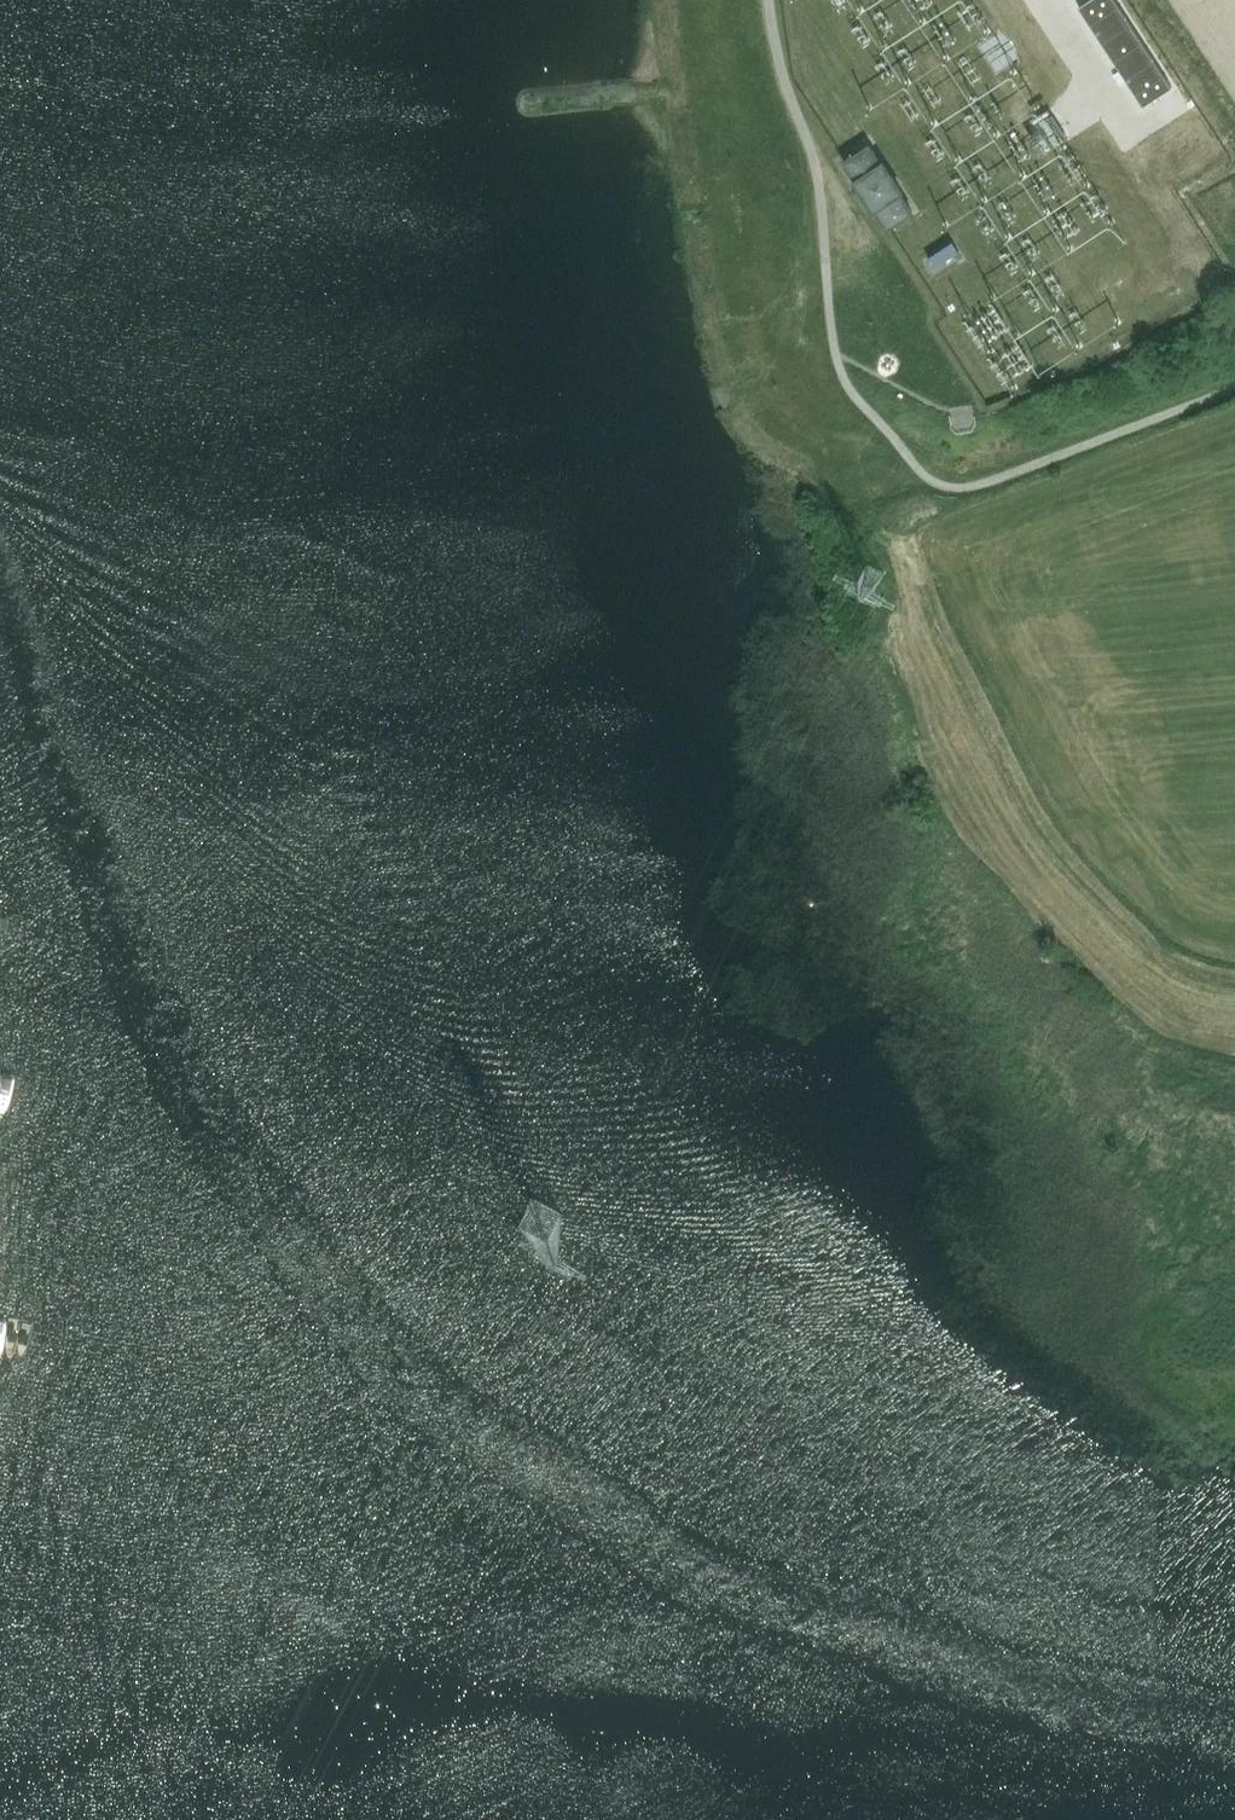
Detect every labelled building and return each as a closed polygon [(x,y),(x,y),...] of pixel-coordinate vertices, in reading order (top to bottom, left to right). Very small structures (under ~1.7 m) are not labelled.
[(1115,0),(1089,0),(1079,6),(1144,105),(1172,87),(1115,0)] [(1034,113),(1042,130),(1054,124),(1046,107),(1034,113)] [(847,162),(844,164),(856,182),(854,183),(873,212),(875,211),(887,229),(890,227),(912,213),(900,194),(903,193),(884,164),(881,165),(869,147),(847,162)] [(920,241),(930,259),(956,244),(946,226),(920,241)]
